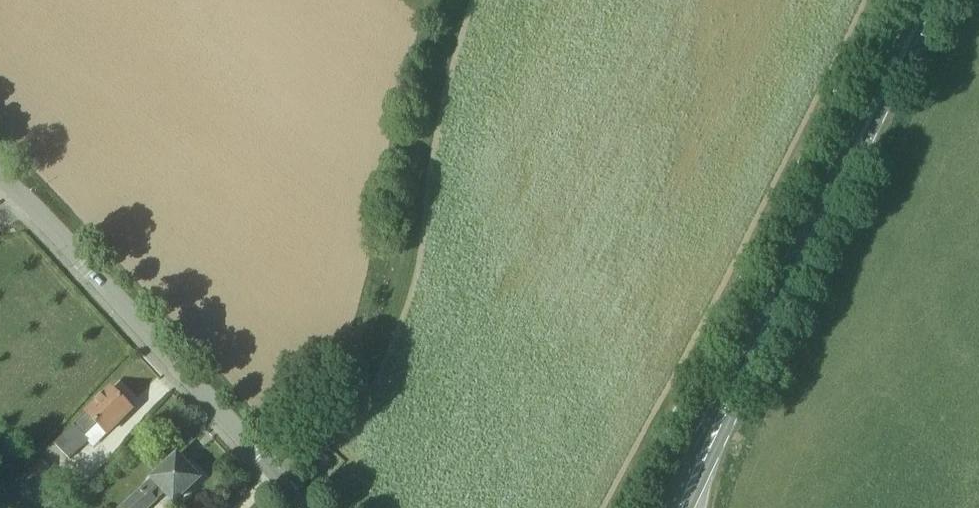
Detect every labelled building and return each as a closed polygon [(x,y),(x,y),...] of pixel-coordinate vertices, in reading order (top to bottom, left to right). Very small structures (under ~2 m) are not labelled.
[(123,400),(111,389),(57,442),(71,457),(89,440),(85,437),(97,424),(109,437),(133,410),(130,407),(132,406),(125,398),(123,400)] [(325,453),(316,460),(323,469),(332,462),(325,453)] [(122,507),(152,507),(158,502),(153,496),(160,490),(173,504),(199,479),(197,478),(198,474),(193,467),(189,468),(177,456),(122,507)] [(41,481),(52,467),(40,457),(28,472),(41,481)]
